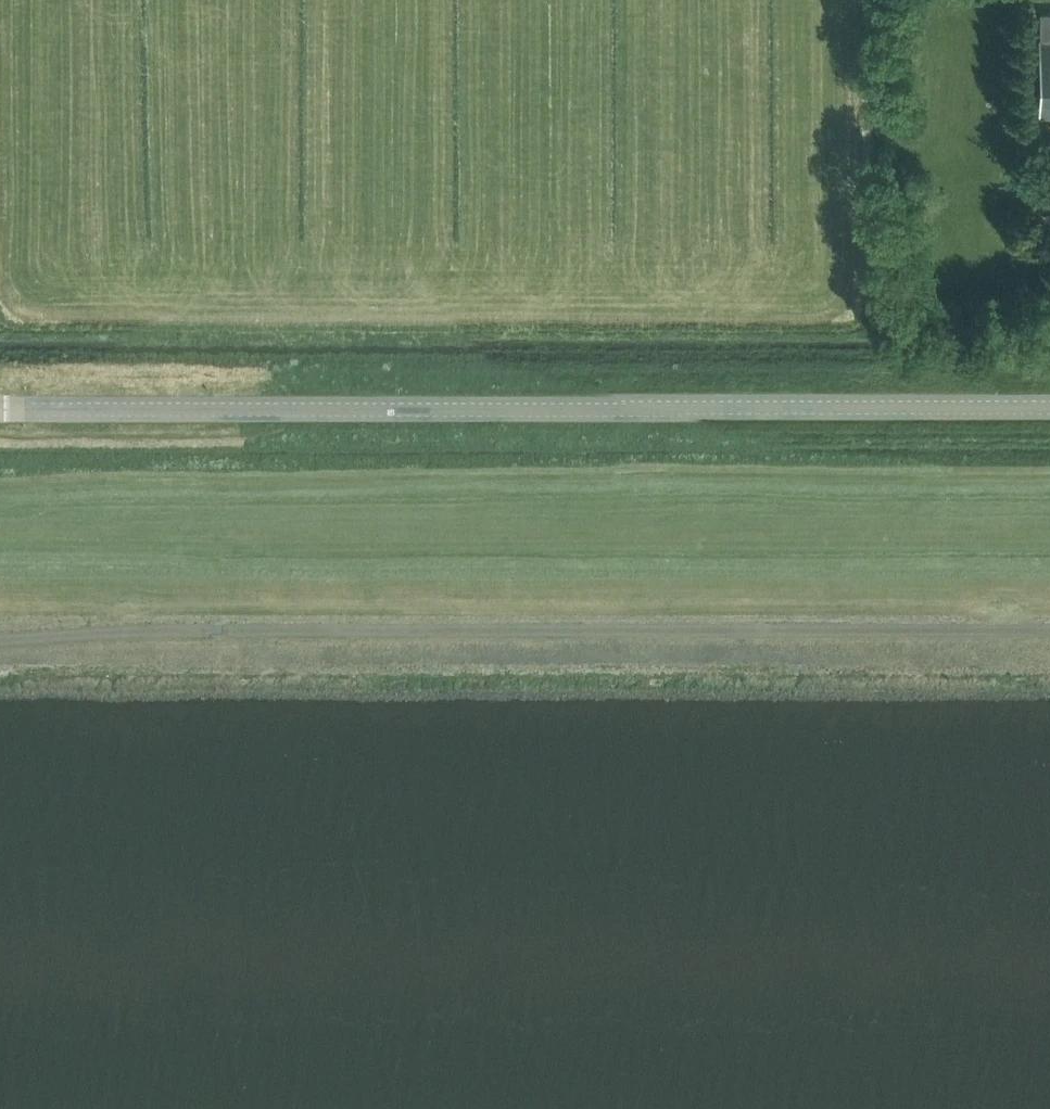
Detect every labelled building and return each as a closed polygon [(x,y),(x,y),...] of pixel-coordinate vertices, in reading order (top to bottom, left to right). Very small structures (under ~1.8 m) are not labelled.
[(1039,115),(1049,115),(1049,13),(1040,13),(1039,40),(1039,115)]
